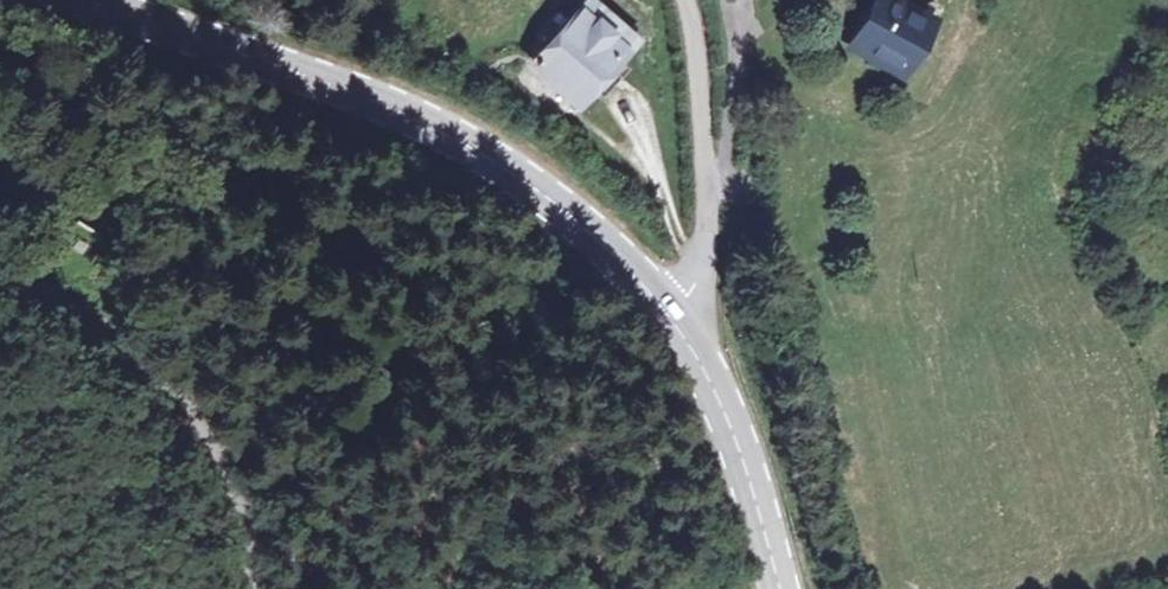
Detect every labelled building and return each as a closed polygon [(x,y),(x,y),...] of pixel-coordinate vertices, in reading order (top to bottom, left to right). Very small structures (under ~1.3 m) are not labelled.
[(521,72),(573,120),(641,44),(591,0),(590,0),(521,72)] [(912,0),(873,0),(844,51),(906,86),(945,19),(912,0)] [(86,249),(78,243),(73,250),(81,256),(86,249)]
